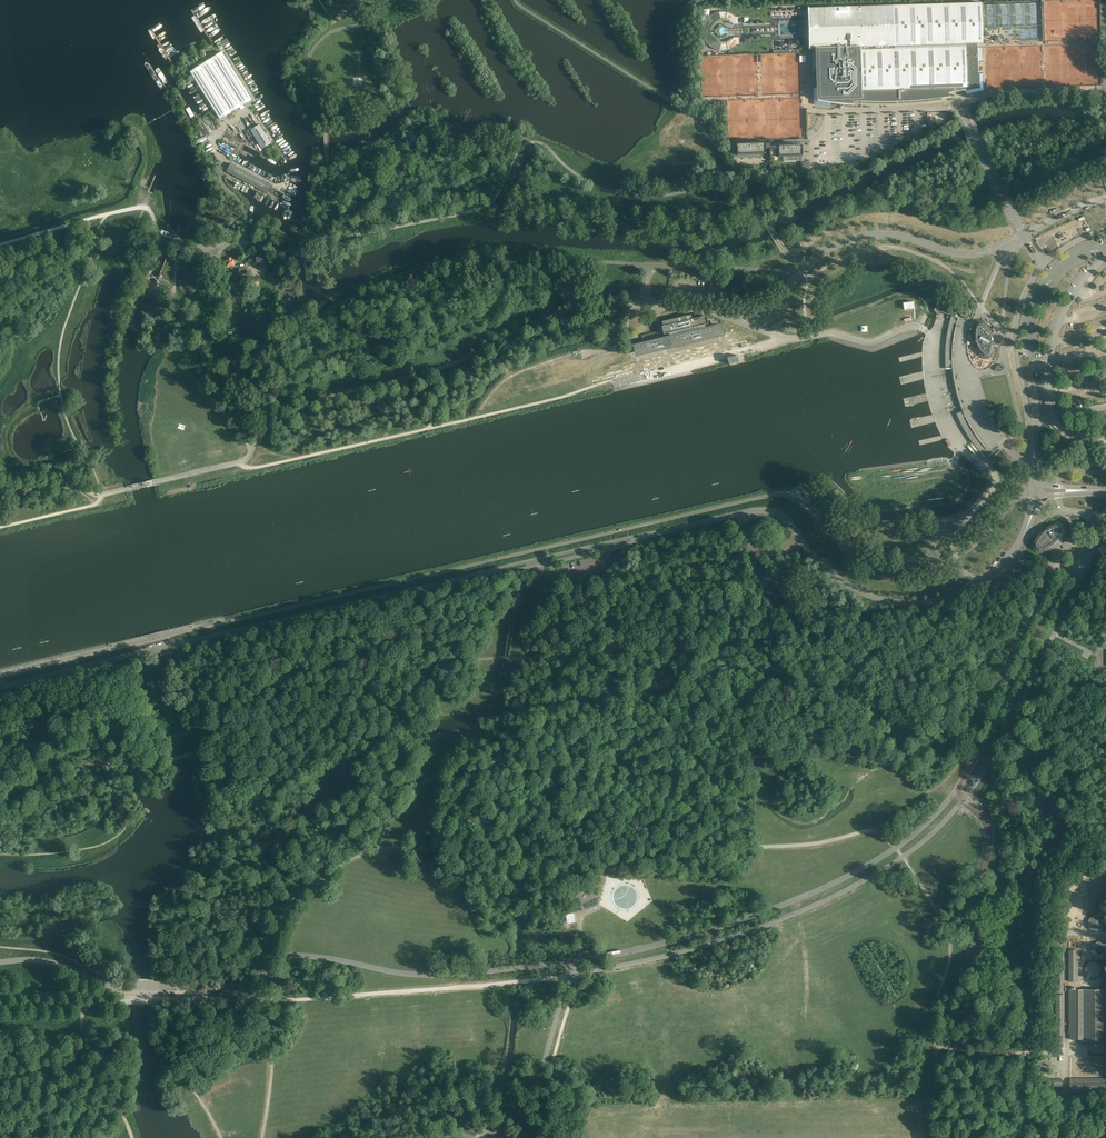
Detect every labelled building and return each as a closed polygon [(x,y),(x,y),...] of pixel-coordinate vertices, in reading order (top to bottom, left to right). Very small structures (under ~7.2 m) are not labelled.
[(982,61),(981,48),(977,48),(977,44),(982,44),(981,3),(808,8),(808,18),(808,38),(809,49),(816,49),(816,53),(812,53),(813,70),(817,70),(817,87),(813,88),(814,104),(819,105),(823,106),(831,107),(831,103),(844,104),(849,104),(853,105),(853,100),(858,100),(862,101),(867,101),(873,101),(881,101),(889,101),(897,101),(906,100),(914,100),(922,99),(930,98),(939,97),(941,97),(948,96),(948,93),(955,92),(960,91),(965,90),(966,94),(973,93),(978,92),(983,91),(982,74),(978,74),(978,61),(982,61)] [(730,13),(728,13),(726,12),(724,12),(722,12),(720,12),(718,12),(715,13),(714,14),(712,15),(710,16),(709,17),(707,19),(706,21),(705,23),(704,24),(703,26),(703,29),(703,31),(703,33),(703,35),(704,37),(704,39),(705,41),(706,43),(708,44),(709,46),(711,47),(713,49),(715,50),(717,50),(719,51),(722,51),(724,51),(726,51),(728,50),(730,49),(732,48),(734,47),(735,46),(737,44),(739,44),(739,38),(733,38),(732,40),(730,39),(729,40),(728,41),(726,42),(725,42),(723,42),(721,42),(720,42),(718,41),(717,41),(716,40),(714,39),(713,37),(712,36),(711,35),(711,34),(711,33),(710,32),(710,30),(711,28),(711,27),(712,27),(713,25),(714,24),(715,23),(716,22),(718,21),(719,21),(721,20),(723,20),(724,20),(725,20),(727,20),(728,21),(729,22),(730,23),(731,22),(733,24),(739,24),(738,17),(736,17),(735,16),(733,15),(731,14),(730,13)] [(190,73),(219,120),(251,100),(222,53),(190,73)] [(156,88),(162,85),(162,84),(153,70),(149,69),(148,73),(156,88)] [(996,101),(984,107),(985,109),(998,103),(997,101),(996,101)] [(205,136),(199,124),(195,127),(201,138),(205,136)] [(251,129),(261,149),(271,144),(261,124),(251,129)] [(771,144),(766,144),(739,145),(739,156),(766,155),(766,151),(770,151),(770,156),(779,156),(779,157),(802,156),(802,146),(775,147),(771,147),(771,144)] [(271,185),(231,164),(227,172),(267,193),(271,185)] [(264,264),(265,255),(257,254),(256,262),(258,263),(257,267),(260,268),(261,264),(264,264)] [(231,260),(231,258),(228,258),(228,260),(226,261),(227,267),(234,266),(234,260),(231,260)] [(950,301),(939,298),(940,299),(939,303),(938,303),(937,308),(936,308),(935,310),(937,312),(939,312),(940,311),(946,313),(945,314),(946,314),(950,301)] [(720,333),(719,325),(705,329),(704,324),(705,324),(704,317),(692,319),(691,315),(662,322),(663,326),(662,327),(664,334),(665,334),(669,333),(670,337),(669,337),(671,344),(672,346),(716,335),(716,334),(720,333)] [(941,332),(944,319),(938,317),(935,331),(941,332)] [(994,346),(994,344),(994,343),(994,340),(993,337),(993,334),(992,332),(990,329),(988,327),(987,325),(987,324),(985,322),(982,321),(979,322),(976,324),(975,326),(974,330),(974,333),(974,336),(974,339),(975,339),(976,344),(975,344),(977,348),(978,350),(980,353),(982,355),(984,357),(987,357),(990,357),(993,355),(994,352),(995,349),(995,346),(994,346)] [(658,347),(657,340),(646,343),(646,342),(643,343),(644,343),(636,345),(638,352),(643,351),(643,353),(658,349),(658,348),(658,347)] [(739,362),(738,357),(737,355),(732,356),(732,357),(728,357),(730,364),(739,362)] [(933,390),(928,395),(933,399),(938,394),(933,390)] [(1056,546),(1059,544),(1060,541),(1062,539),(1064,536),(1065,533),(1066,530),(1065,527),(1063,525),(1060,523),(1057,523),(1054,524),(1051,525),(1048,526),(1046,527),(1043,529),(1041,531),(1039,534),(1037,536),(1035,539),(1034,542),(1034,545),(1034,548),(1036,550),(1039,552),(1042,552),(1048,551),(1054,548),(1056,546)] [(1103,557),(1105,555),(1105,547),(1104,544),(1098,549),(1103,557)] [(1089,914),(1090,930),(1105,930),(1105,914),(1089,914)] [(1105,956),(1105,940),(1091,942),(1094,958),(1105,956)] [(1070,989),(1070,1039),(1079,1039),(1079,1045),(1105,1045),(1105,989),(1070,989)] [(1054,1093),(1054,1086),(1063,1086),(1063,1079),(1051,1079),(1051,1100),(1063,1100),(1063,1093),(1054,1093)] [(1070,1079),(1070,1097),(1105,1097),(1105,1079),(1070,1079)] [(454,1127),(451,1137),(476,1137),(477,1133),(454,1127)]
